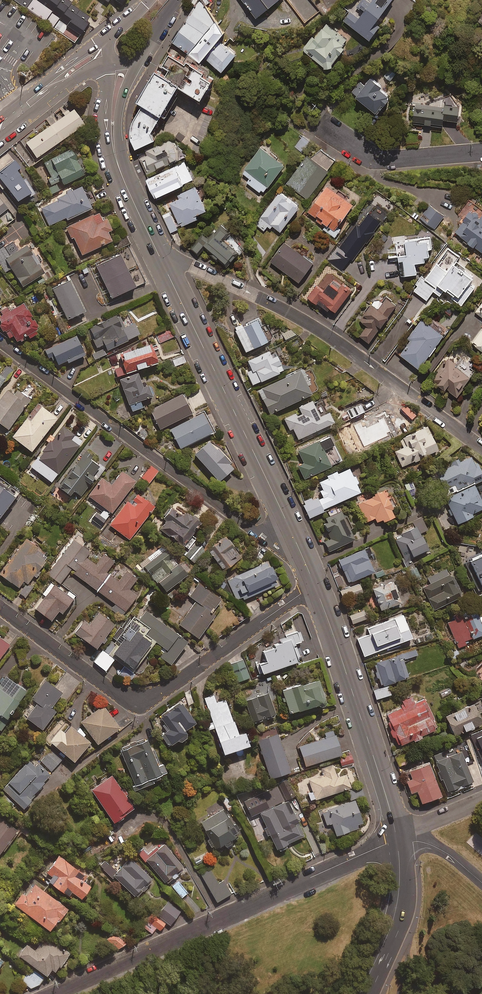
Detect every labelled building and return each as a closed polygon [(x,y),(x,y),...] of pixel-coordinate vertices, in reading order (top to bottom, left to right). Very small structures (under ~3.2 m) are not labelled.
[(10,0),(75,45),(78,42),(90,25),(91,24),(87,21),(90,17),(75,7),(71,4),(72,2),(69,0),(10,0)] [(207,60),(224,74),(238,55),(221,42),(225,36),(206,8),(211,2),(209,0),(195,0),(192,3),(199,9),(181,30),(180,29),(171,41),(203,66),(207,60)] [(256,19),(280,0),(241,0),(256,19)] [(359,7),(367,14),(361,21),(351,13),(344,22),(372,43),(382,29),(378,26),(396,2),(394,0),(364,0),(359,7)] [(349,39),(326,25),(315,40),(312,38),(302,52),(327,70),(327,73),(335,72),(335,67),(340,58),(342,59),(346,52),(343,50),(349,39)] [(163,78),(179,88),(199,100),(210,83),(200,78),(203,74),(186,64),(185,66),(168,55),(160,68),(166,72),(163,78)] [(179,88),(163,78),(155,73),(137,105),(140,107),(130,123),(128,132),(129,139),(134,150),(153,141),(150,134),(159,118),(161,119),(179,88)] [(383,94),(384,92),(373,82),(367,89),(361,83),(352,93),(379,118),(393,103),(383,94)] [(444,107),(416,104),(414,125),(445,128),(445,121),(460,123),(461,106),(445,104),(444,107)] [(27,142),(37,158),(85,125),(74,109),(27,142)] [(149,176),(179,163),(179,155),(173,140),(160,146),(161,148),(141,157),(149,176)] [(246,181),(258,189),(259,187),(263,190),(283,162),(260,145),(241,171),(249,177),(246,181)] [(85,175),(72,149),(44,162),(54,183),(61,180),(64,185),(85,175)] [(328,169),(307,153),(286,183),(307,198),(328,169)] [(30,194),(15,173),(19,170),(13,162),(0,172),(0,188),(3,186),(16,204),(30,194)] [(184,185),(193,181),(186,164),(147,181),(156,202),(186,189),(184,185)] [(352,202),(325,182),(306,209),(317,217),(315,219),(329,229),(327,232),(334,237),(340,229),(335,225),(352,202)] [(267,225),(271,227),(273,224),(280,229),(299,202),(278,188),(254,223),(264,230),(267,225)] [(209,214),(196,189),(187,193),(188,196),(170,205),(182,229),(199,221),(198,219),(209,214)] [(66,193),(67,196),(57,200),(58,203),(41,210),(49,227),(66,220),(67,223),(92,213),(82,190),(73,194),(71,191),(66,193)] [(444,215),(431,204),(420,218),(434,228),(444,215)] [(479,217),(467,210),(454,231),(464,237),(463,238),(481,250),(481,212),(479,217)] [(15,220),(10,213),(2,219),(7,225),(15,220)] [(170,213),(163,216),(171,234),(178,231),(170,213)] [(103,224),(99,215),(69,228),(82,257),(112,244),(108,235),(112,233),(107,222),(103,224)] [(228,265),(240,249),(220,234),(224,228),(219,223),(208,238),(201,233),(190,247),(195,250),(200,244),(228,265)] [(399,246),(399,255),(398,255),(399,275),(415,274),(414,262),(429,261),(428,250),(431,250),(430,238),(405,240),(405,245),(399,246)] [(314,263),(283,241),(269,260),(299,283),(314,263)] [(12,242),(0,249),(0,263),(4,271),(11,268),(21,287),(44,275),(27,245),(17,251),(12,242)] [(469,265),(446,248),(435,264),(436,264),(425,280),(422,278),(412,292),(427,302),(434,292),(439,296),(445,289),(453,295),(451,298),(461,305),(474,287),(467,282),(472,275),(465,270),(469,265)] [(135,290),(119,255),(94,266),(110,301),(135,290)] [(351,286),(328,270),(317,285),(315,283),(308,294),(326,307),(329,304),(335,308),(351,286)] [(84,313),(69,281),(52,289),(67,321),(84,313)] [(396,303),(385,296),(382,301),(373,296),(358,318),(366,323),(359,334),(369,341),(380,325),(382,325),(396,303)] [(0,317),(0,323),(9,338),(12,336),(16,344),(27,338),(28,341),(36,336),(34,334),(38,332),(23,304),(8,312),(5,307),(0,310),(0,311),(2,315),(0,317)] [(115,315),(114,314),(87,327),(96,346),(103,342),(106,348),(137,332),(131,320),(124,324),(118,314),(115,315)] [(421,320),(416,328),(413,327),(408,335),(411,336),(400,353),(419,366),(428,352),(429,353),(442,333),(438,330),(442,324),(433,318),(429,325),(421,320)] [(245,353),(266,344),(265,341),(272,339),(266,325),(259,327),(256,319),(234,329),(245,353)] [(471,339),(481,347),(481,325),(471,339)] [(173,336),(170,328),(155,335),(159,343),(173,336)] [(290,328),(281,333),(285,339),(295,334),(290,328)] [(43,349),(47,357),(49,355),(51,358),(53,357),(56,363),(65,358),(66,360),(83,351),(73,333),(43,349)] [(117,377),(135,369),(156,361),(148,339),(118,351),(120,357),(110,360),(117,377)] [(106,353),(103,348),(92,354),(94,359),(106,353)] [(270,355),(267,349),(246,360),(251,369),(246,371),(252,384),(282,369),(274,353),(270,355)] [(186,362),(183,356),(173,360),(175,366),(186,362)] [(470,358),(467,363),(457,356),(453,362),(446,358),(433,379),(456,395),(477,363),(470,358)] [(0,373),(0,383),(4,377),(6,379),(14,368),(7,363),(0,373)] [(307,380),(301,367),(256,389),(268,414),(310,393),(304,382),(307,380)] [(135,369),(117,377),(131,411),(141,407),(139,400),(150,396),(145,384),(141,386),(135,369)] [(7,388),(0,397),(0,423),(7,428),(29,398),(16,388),(13,392),(7,388)] [(190,411),(180,393),(149,410),(159,428),(190,411)] [(314,407),(310,399),(297,406),(299,410),(283,417),(289,429),(292,427),(297,438),(332,421),(323,402),(314,407)] [(31,450),(55,419),(58,421),(70,406),(62,400),(52,413),(38,403),(13,436),(31,450)] [(343,437),(370,423),(360,404),(345,411),(350,420),(338,426),(343,437)] [(212,429),(202,411),(169,428),(179,447),(212,429)] [(83,440),(63,425),(54,436),(51,434),(46,440),(49,442),(31,466),(51,481),(83,440)] [(401,467),(430,454),(429,453),(437,449),(426,425),(402,436),(404,439),(399,441),(402,448),(395,451),(401,467)] [(331,443),(327,434),(296,449),(302,462),(296,464),(302,477),(340,459),(334,447),(323,452),(321,447),(331,443)] [(214,446),(207,439),(193,452),(217,479),(232,465),(229,462),(232,460),(217,443),(214,446)] [(90,472),(97,463),(81,452),(56,485),(68,493),(72,488),(79,494),(94,474),(90,472)] [(470,453),(459,460),(457,456),(449,461),(451,464),(436,472),(448,494),(443,497),(456,522),(472,514),(471,512),(481,506),(481,492),(479,494),(472,483),(481,478),(481,475),(470,453)] [(157,471),(151,465),(141,477),(148,482),(157,471)] [(353,473),(351,474),(347,465),(336,471),(334,469),(325,474),(326,476),(318,481),(322,488),(319,490),(322,496),(317,499),(315,495),(301,502),(308,516),(358,489),(354,482),(357,480),(353,473)] [(106,524),(103,522),(133,479),(119,469),(110,483),(100,476),(87,495),(98,502),(94,506),(98,509),(91,519),(103,528),(106,524)] [(0,479),(0,514),(16,490),(0,479)] [(383,520),(392,514),(388,507),(395,503),(386,489),(383,491),(381,488),(377,490),(376,489),(372,492),(372,493),(369,495),(367,492),(360,496),(362,499),(356,503),(366,520),(373,516),(376,521),(381,518),(383,520)] [(129,501),(126,499),(108,524),(128,538),(153,504),(135,492),(129,501)] [(180,511),(168,503),(159,516),(164,519),(158,528),(187,548),(195,537),(189,533),(198,519),(182,508),(180,511)] [(345,513),(342,515),(338,509),(324,517),(325,520),(322,522),(330,537),(323,540),(328,550),(353,537),(348,528),(351,526),(345,513)] [(404,566),(412,563),(410,557),(427,551),(419,533),(427,530),(419,510),(409,514),(414,524),(399,530),(401,536),(394,539),(402,557),(400,558),(404,566)] [(238,555),(223,534),(206,547),(221,568),(238,555)] [(32,574),(35,576),(40,569),(37,567),(47,552),(24,536),(0,571),(0,574),(17,586),(22,579),(26,582),(32,574)] [(102,554),(95,564),(84,556),(88,550),(73,538),(47,574),(59,583),(69,570),(114,602),(110,608),(119,615),(135,593),(128,588),(136,577),(125,569),(117,580),(105,571),(112,561),(102,554)] [(177,563),(162,545),(141,563),(163,589),(189,567),(182,558),(177,563)] [(368,546),(362,548),(362,547),(337,559),(348,582),(372,570),(364,553),(370,550),(368,546)] [(472,561),(466,564),(480,591),(481,590),(481,551),(470,557),(472,561)] [(200,553),(193,557),(200,569),(208,565),(200,553)] [(228,582),(237,601),(241,599),(242,601),(278,583),(268,562),(228,582)] [(420,577),(415,566),(407,569),(412,580),(420,577)] [(382,567),(373,572),(376,578),(385,573),(382,567)] [(459,595),(445,568),(427,577),(430,582),(422,586),(433,608),(459,595)] [(193,577),(183,591),(195,600),(178,623),(197,637),(213,614),(210,611),(220,596),(193,577)] [(390,579),(370,587),(378,609),(399,601),(390,579)] [(66,588),(64,591),(48,580),(40,591),(43,593),(33,607),(50,619),(57,609),(62,612),(72,597),(70,596),(73,592),(66,588)] [(31,586),(25,582),(19,592),(24,596),(31,586)] [(452,617),(453,620),(447,623),(458,646),(468,642),(467,639),(481,632),(481,628),(479,621),(481,620),(481,619),(476,606),(452,617)] [(365,617),(362,609),(348,614),(352,622),(365,617)] [(185,640),(145,610),(139,619),(150,627),(145,633),(165,648),(159,655),(168,662),(185,640)] [(106,636),(104,635),(113,622),(96,611),(88,623),(82,618),(73,631),(95,647),(99,641),(102,642),(106,636)] [(147,626),(130,614),(113,637),(119,641),(109,654),(131,669),(153,640),(142,632),(147,626)] [(356,641),(363,658),(410,639),(401,616),(363,631),(366,637),(356,641)] [(431,631),(414,637),(416,643),(433,637),(431,631)] [(0,634),(0,656),(10,642),(0,634)] [(261,674),(299,660),(292,644),(302,640),(300,634),(261,649),(266,662),(258,665),(261,674)] [(453,651),(450,646),(445,649),(451,659),(458,655),(455,649),(453,651)] [(417,654),(414,648),(372,663),(380,685),(407,675),(402,660),(417,654)] [(113,658),(101,649),(93,661),(104,670),(113,658)] [(249,677),(242,658),(230,663),(236,682),(249,677)] [(5,675),(0,682),(0,728),(7,718),(5,717),(25,689),(5,675)] [(30,699),(35,702),(25,717),(41,728),(55,709),(50,705),(61,690),(44,678),(30,699)] [(325,703),(317,679),(300,685),(300,683),(281,690),(289,715),(325,703)] [(389,694),(387,685),(372,689),(375,698),(389,694)] [(273,713),(266,692),(244,699),(251,720),(273,713)] [(215,701),(213,694),(203,697),(211,722),(210,722),(221,755),(234,750),(235,754),(243,751),(242,747),(249,745),(243,727),(235,729),(225,698),(215,701)] [(421,736),(420,733),(436,726),(423,697),(413,702),(410,695),(399,700),(402,706),(386,714),(390,722),(386,724),(391,736),(393,735),(397,744),(411,738),(412,740),(421,736)] [(480,697),(444,715),(453,734),(480,721),(476,713),(481,710),(481,702),(480,697)] [(193,721),(179,701),(160,715),(168,727),(162,732),(171,744),(185,734),(181,729),(193,721)] [(118,726),(101,704),(79,720),(96,742),(118,726)] [(61,731),(57,727),(45,741),(52,747),(54,745),(71,760),(88,741),(81,735),(84,731),(78,725),(74,729),(67,723),(61,731)] [(340,753),(331,729),(323,732),(325,737),(298,746),(305,765),(340,753)] [(288,770),(276,731),(256,738),(268,776),(288,770)] [(153,755),(146,739),(120,749),(135,787),(159,778),(157,773),(164,770),(157,753),(153,755)] [(472,743),(479,767),(481,766),(481,740),(472,743)] [(62,759),(52,749),(40,761),(51,771),(62,759)] [(474,764),(469,751),(445,759),(443,754),(433,758),(447,795),(472,785),(465,767),(474,764)] [(408,761),(405,752),(395,756),(398,765),(408,761)] [(351,753),(339,757),(342,766),(353,762),(351,753)] [(24,764),(23,763),(0,786),(21,807),(33,795),(31,794),(50,774),(38,762),(34,766),(28,760),(24,764)] [(336,776),(331,764),(319,768),(321,774),(307,779),(311,790),(306,792),(309,800),(349,786),(344,773),(336,776)] [(440,797),(428,765),(409,772),(412,780),(405,782),(410,795),(416,792),(420,804),(440,797)] [(133,809),(111,777),(90,791),(112,823),(133,809)] [(279,789),(277,786),(269,790),(271,794),(253,802),(259,815),(247,821),(259,845),(271,839),(277,850),(286,845),(285,843),(303,834),(286,799),(295,794),(292,789),(289,791),(286,785),(279,789)] [(361,786),(346,791),(349,800),(364,794),(361,786)] [(361,821),(353,800),(319,812),(324,825),(331,822),(335,834),(357,827),(356,823),(361,821)] [(224,847),(231,843),(230,840),(238,835),(224,811),(200,824),(214,848),(222,844),(224,847)] [(17,830),(2,818),(0,820),(0,851),(17,830)] [(143,862),(146,860),(165,883),(183,868),(163,844),(149,855),(141,846),(135,851),(143,862)] [(55,854),(44,871),(50,875),(46,879),(66,893),(69,888),(79,895),(87,883),(81,879),(84,874),(55,854)] [(151,878),(129,857),(116,870),(107,862),(103,866),(134,896),(151,878)] [(218,883),(210,869),(201,874),(216,901),(230,893),(223,881),(218,883)] [(187,892),(178,881),(172,886),(181,897),(187,892)] [(67,904),(45,888),(41,893),(28,883),(15,901),(49,926),(56,915),(58,916),(67,904)] [(152,911),(145,920),(159,930),(165,921),(170,925),(180,910),(166,900),(155,914),(152,911)] [(51,966),(54,968),(57,962),(60,964),(69,951),(46,934),(36,949),(26,942),(19,953),(46,972),(51,966)] [(126,943),(120,935),(112,941),(118,948),(126,943)] [(23,981),(31,987),(37,985),(44,976),(33,968),(23,981)]
